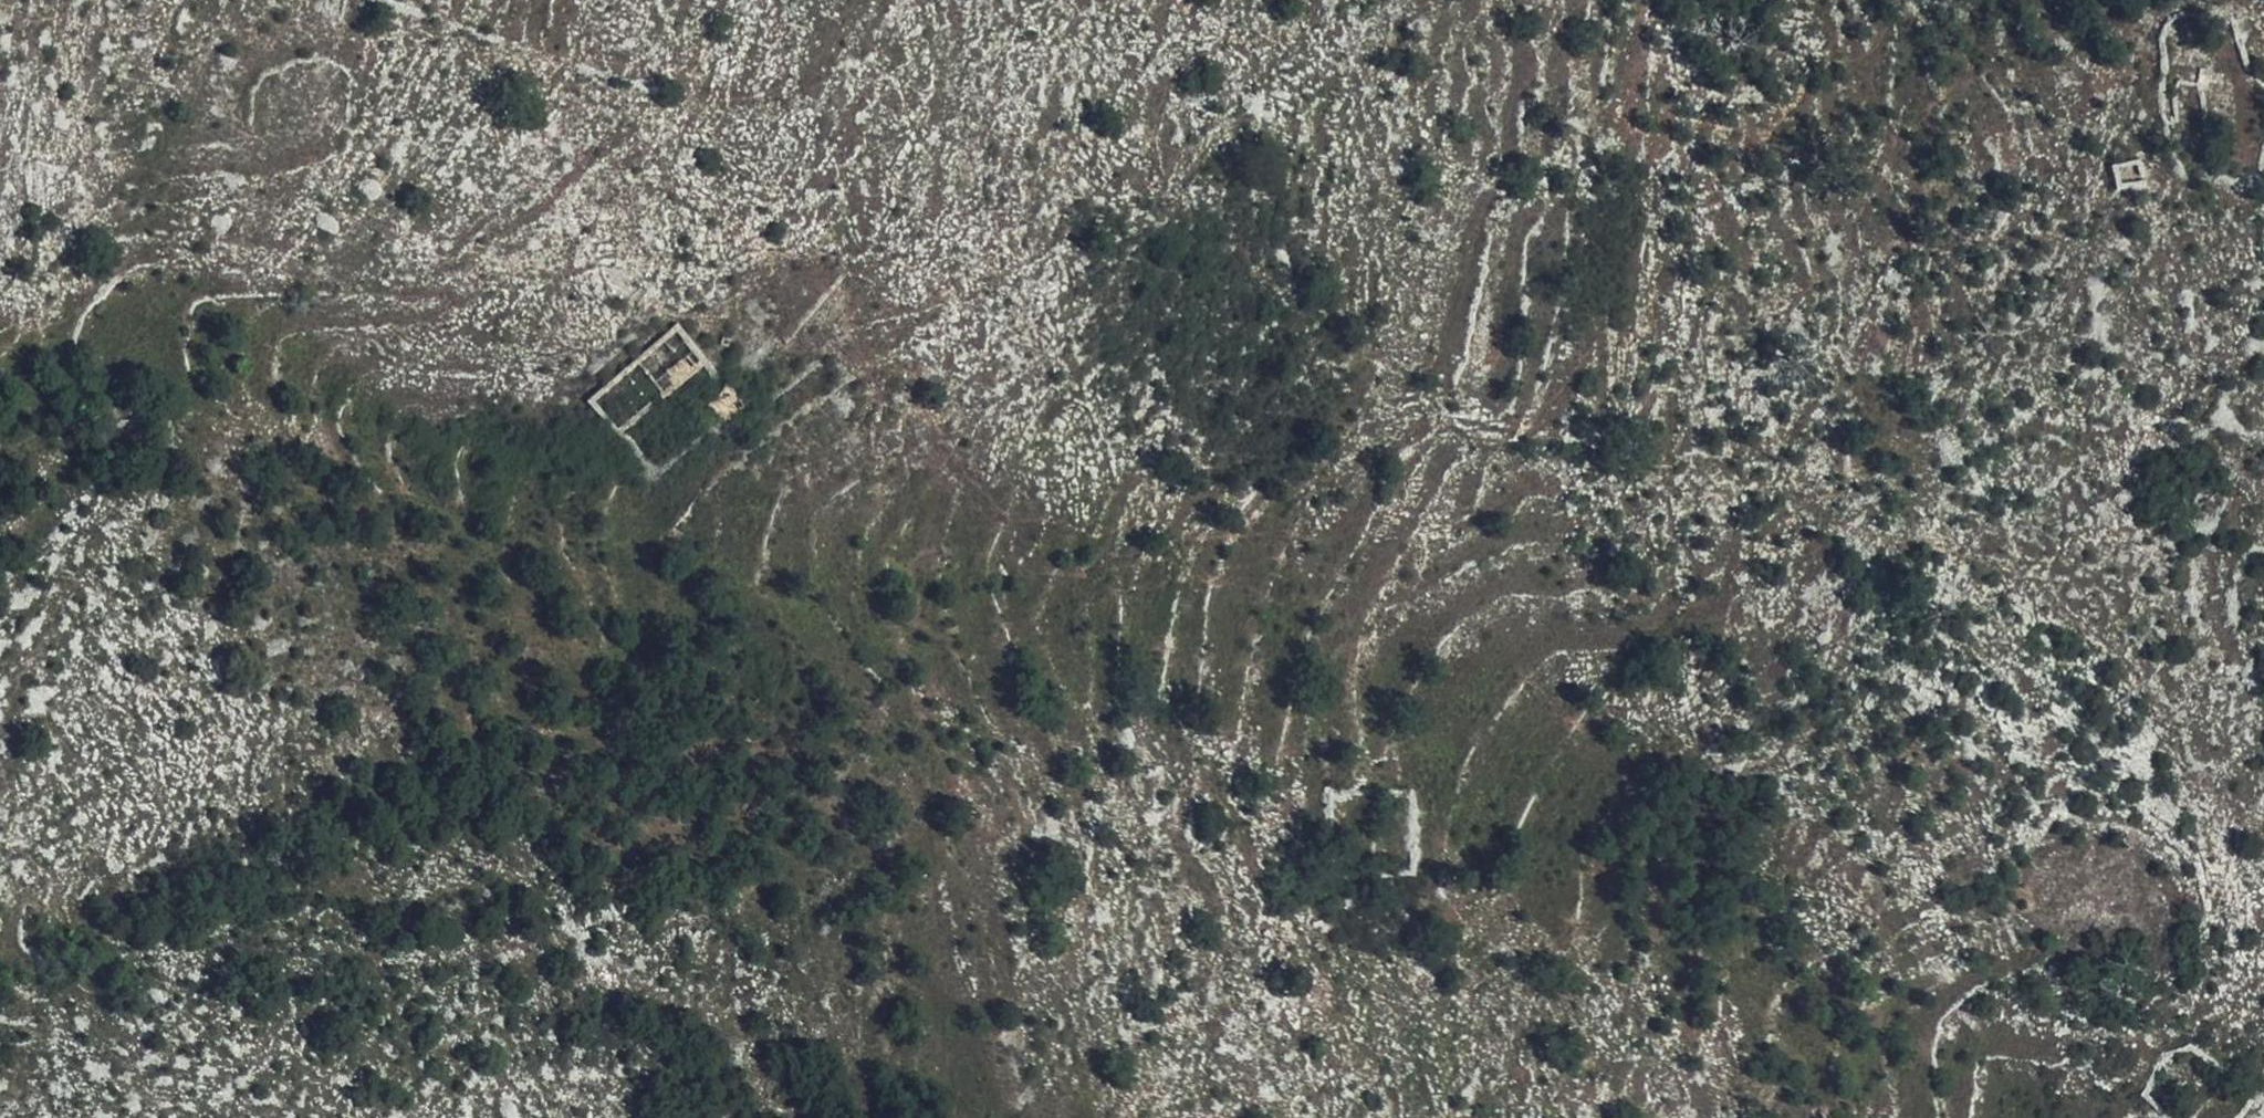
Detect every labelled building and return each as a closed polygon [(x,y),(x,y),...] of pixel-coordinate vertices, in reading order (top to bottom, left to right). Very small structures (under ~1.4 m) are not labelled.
[(2116,184),(2143,180),(2141,161),(2113,165),(2116,184)] [(586,402),(619,439),(708,358),(677,320),(586,402)] [(748,403),(732,384),(708,403),(725,423),(748,403)]
